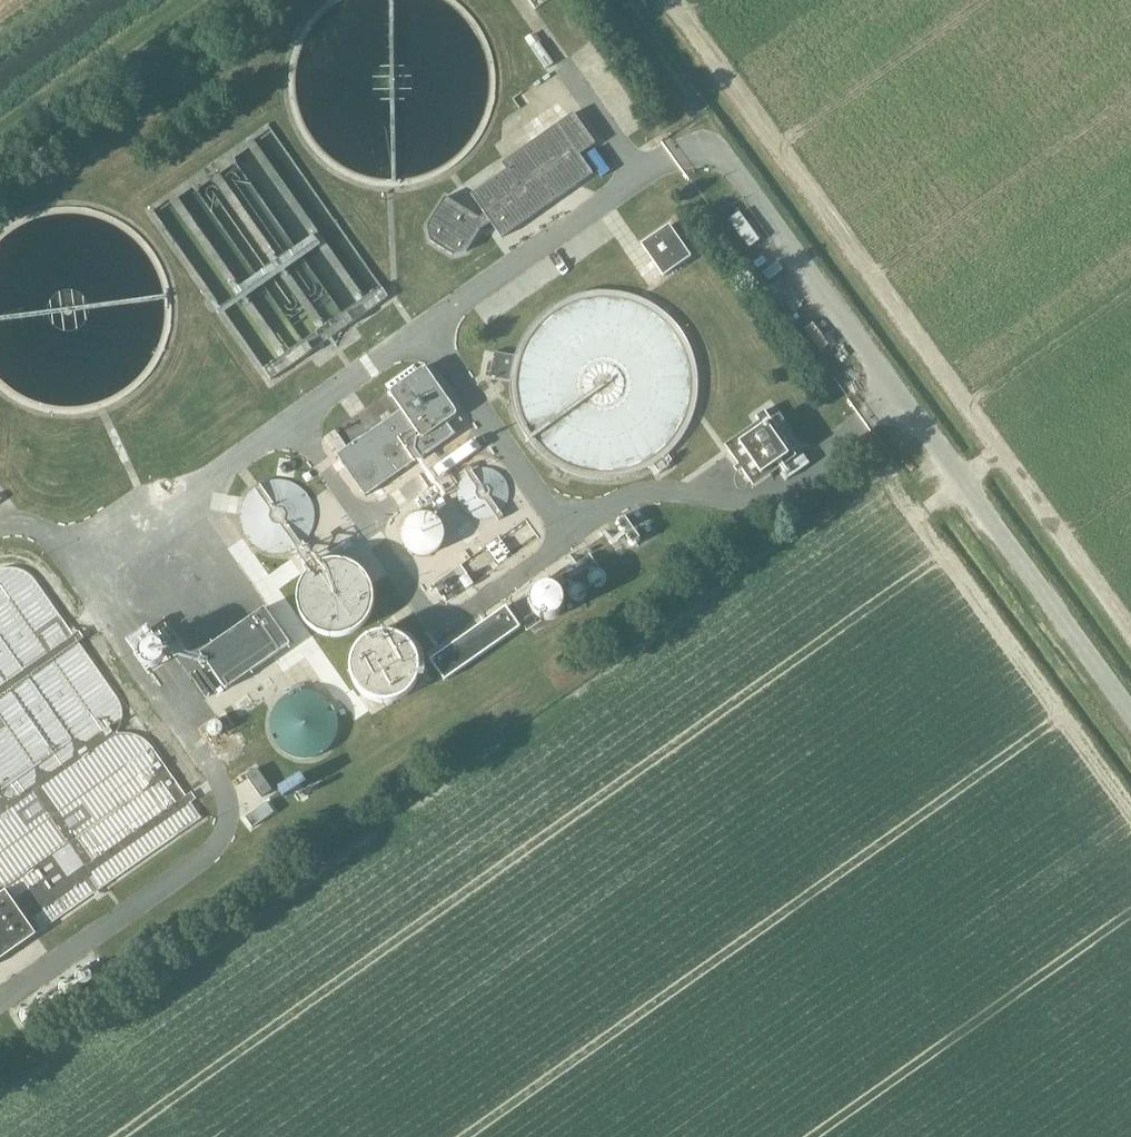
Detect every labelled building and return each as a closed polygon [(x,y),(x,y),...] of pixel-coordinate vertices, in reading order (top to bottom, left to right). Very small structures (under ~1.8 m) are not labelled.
[(445,198),(426,227),(432,242),(453,256),(468,253),(480,231),(490,224),(501,239),(592,175),(579,156),(595,145),(573,114),(501,164),(506,171),(470,195),(484,214),(478,219),(445,198)] [(669,225),(641,244),(663,276),(691,257),(669,225)] [(514,404),(520,424),(530,441),(544,455),(559,466),(577,474),(597,478),(616,477),(635,473),(653,464),(668,452),(681,436),(691,417),(696,397),(696,376),(691,356),(682,337),(669,321),(653,308),(634,299),(613,295),(591,295),(571,300),(552,310),(536,324),(523,342),(515,362),(512,383),(514,404)] [(446,423),(458,415),(425,368),(389,393),(401,410),(347,448),(335,430),(324,438),(365,497),(454,434),(446,423)] [(762,427),(728,451),(749,482),(793,451),(765,410),(755,416),(762,427)] [(471,517),(481,520),(491,519),(500,515),(506,507),(510,498),(510,488),(505,479),(498,472),(488,468),(478,468),(469,472),(462,480),(458,490),(458,500),(463,510),(471,517)] [(266,552),(278,555),(292,552),(303,545),(312,534),(316,521),(314,508),(309,496),(300,487),(289,482),(276,480),(264,483),(253,490),(245,500),(241,512),(242,525),(246,536),(255,546),(266,552)] [(430,560),(438,555),(443,548),(445,539),(443,530),(438,523),(428,518),(417,518),(407,523),(401,533),(401,543),(404,552),(411,558),(420,561),(430,560)] [(304,622),(313,632),(326,638),(339,640),(353,636),(364,628),(372,617),(375,604),(374,591),(369,580),(360,571),(349,565),(337,563),(325,565),(313,571),(303,582),(299,595),(299,609),(304,622)] [(5,890),(36,934),(201,819),(151,746),(143,738),(131,734),(117,735),(123,722),(124,706),(34,578),(25,572),(15,568),(4,568),(0,570),(0,893),(5,890)] [(251,576),(260,592),(274,584),(266,569),(251,576)] [(558,616),(564,608),(565,600),(561,592),(555,586),(546,584),(537,588),(531,595),(529,604),(533,613),(540,618),(550,620),(558,616)] [(505,606),(441,654),(457,676),(521,627),(505,606)] [(264,608),(199,653),(225,690),(290,645),(264,608)] [(379,705),(391,705),(403,700),(412,692),(418,680),(419,668),(416,656),(410,646),(400,639),(389,636),(377,636),(366,640),(357,648),(351,658),(349,671),(351,683),(358,693),(367,701),(379,705)] [(139,677),(145,681),(152,681),(158,678),(162,673),(163,666),(160,658),(153,654),(144,654),(137,659),(135,665),(136,672),(139,677)] [(324,672),(337,695),(348,688),(336,666),(324,672)] [(334,711),(332,708),(331,706),(329,704),(327,701),(325,699),(322,697),(320,695),(317,694),(314,693),(311,692),(308,691),(304,691),(302,691),(299,691),(296,692),(291,693),(289,694),(286,696),(284,697),(281,699),(277,703),(275,706),(274,708),(273,710),(271,714),(271,716),(270,719),(270,722),(269,724),(269,726),(270,729),(271,733),(271,736),(273,739),(274,742),(277,745),(280,748),(282,751),(285,753),(289,755),(291,756),(294,756),(298,757),(302,758),(307,757),(310,757),(313,756),(317,755),(320,753),(324,750),(326,748),(329,745),(331,742),(333,739),(334,736),(335,733),(335,731),(336,729),(336,725),(336,722),(336,719),(335,714),(334,711)] [(5,890),(0,893),(0,959),(36,934),(5,890)]
